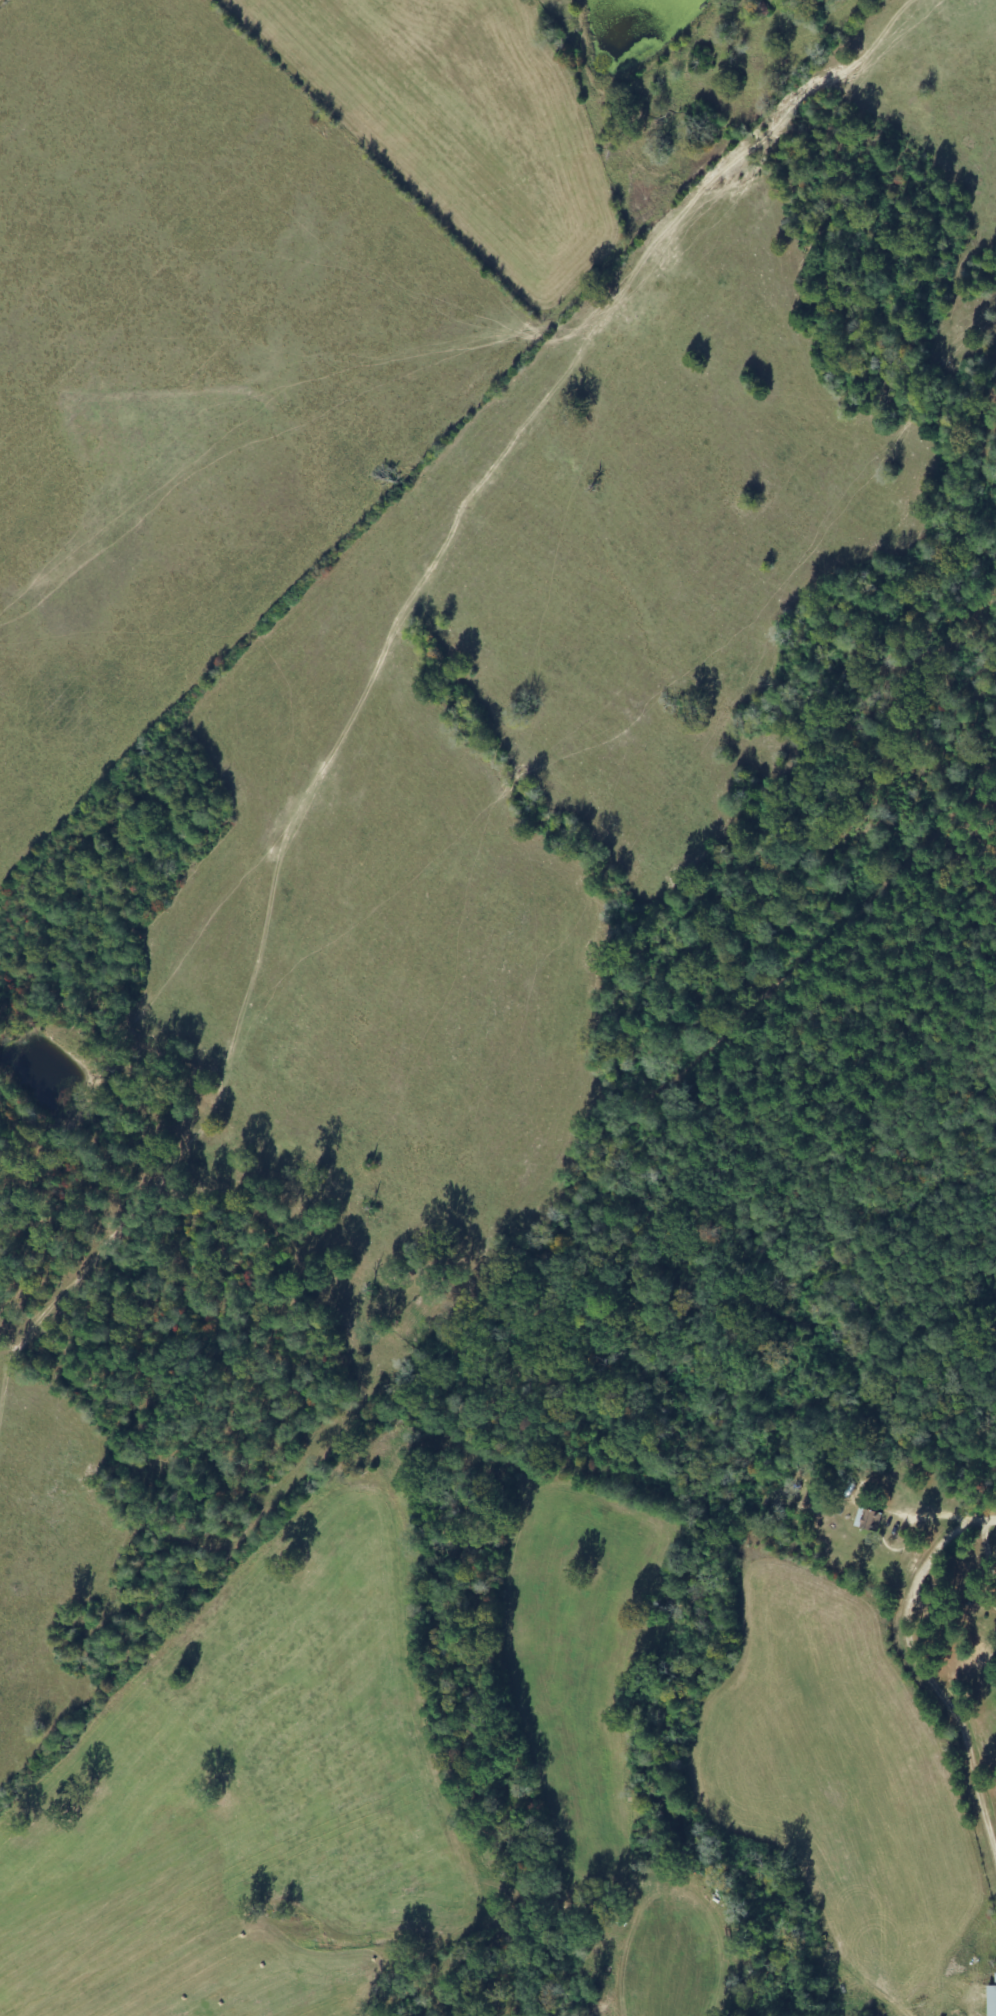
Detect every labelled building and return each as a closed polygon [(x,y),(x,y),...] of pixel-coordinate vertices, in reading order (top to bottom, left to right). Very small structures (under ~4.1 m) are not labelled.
[(986,1988),(987,2015),(995,2015),(995,1987),(986,1988)]
